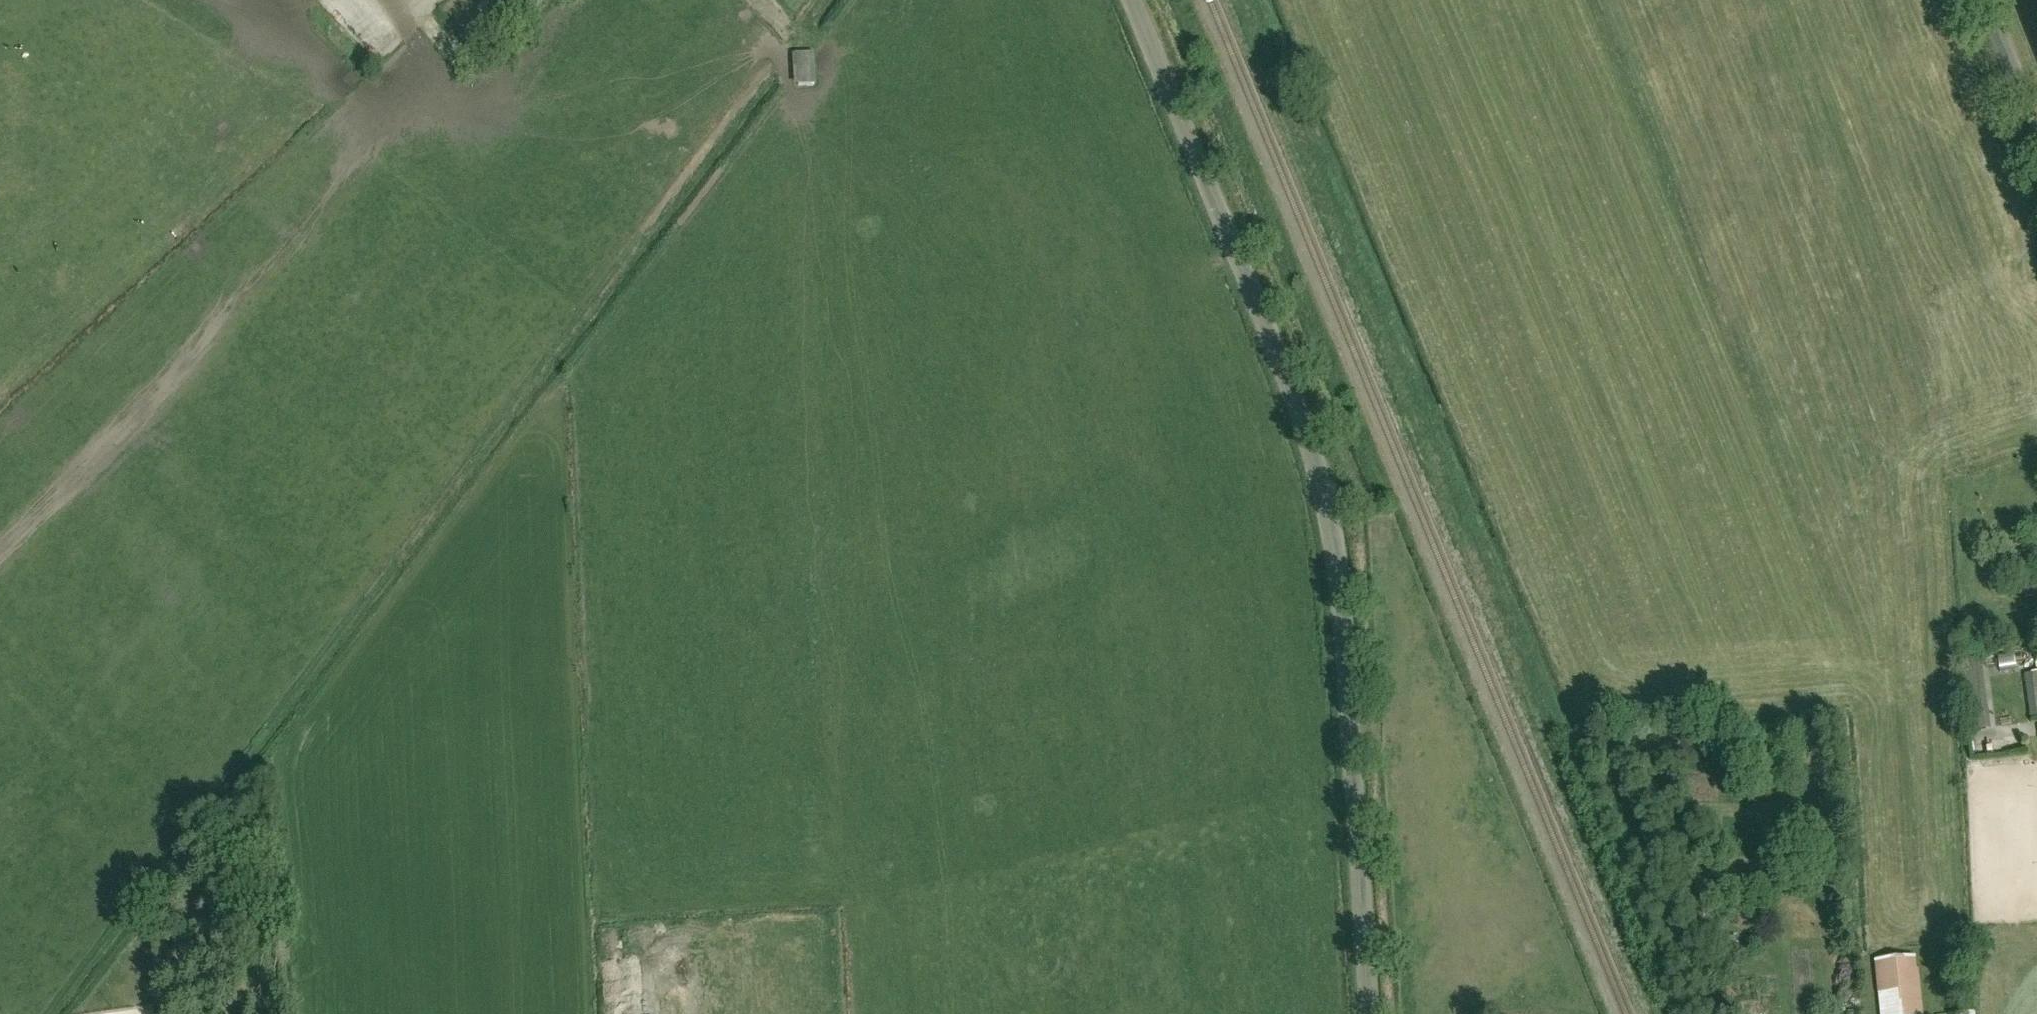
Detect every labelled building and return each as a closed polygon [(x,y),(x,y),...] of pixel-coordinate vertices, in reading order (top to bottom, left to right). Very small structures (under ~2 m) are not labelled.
[(813,55),(796,55),(797,84),(814,85),(813,55)] [(1985,694),(1961,697),(1967,734),(1991,731),(1985,694)] [(1913,957),(1876,961),(1881,1013),(1919,1013),(1913,957)]
